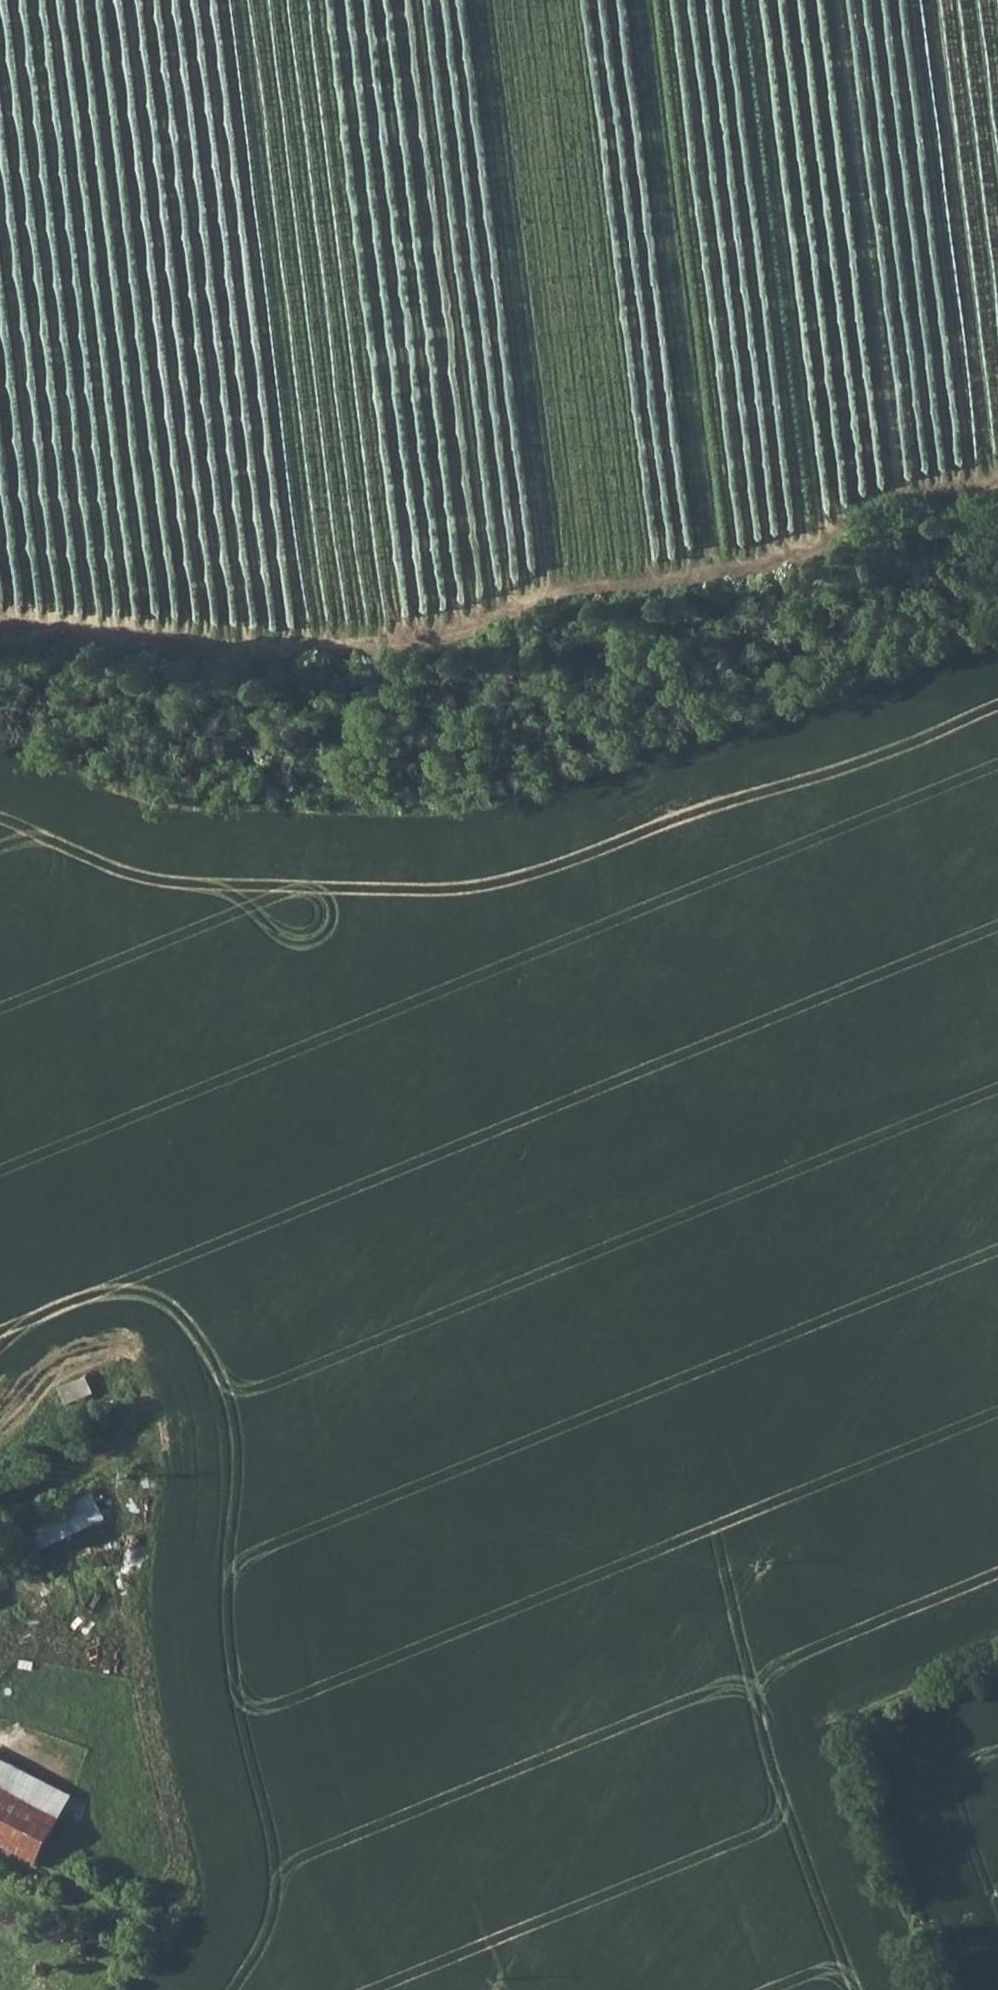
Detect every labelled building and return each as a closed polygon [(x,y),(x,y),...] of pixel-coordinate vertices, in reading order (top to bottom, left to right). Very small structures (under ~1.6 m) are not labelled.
[(91,1375),(63,1386),(70,1403),(97,1393),(91,1375)] [(99,1494),(32,1517),(42,1545),(109,1522),(99,1494)]
